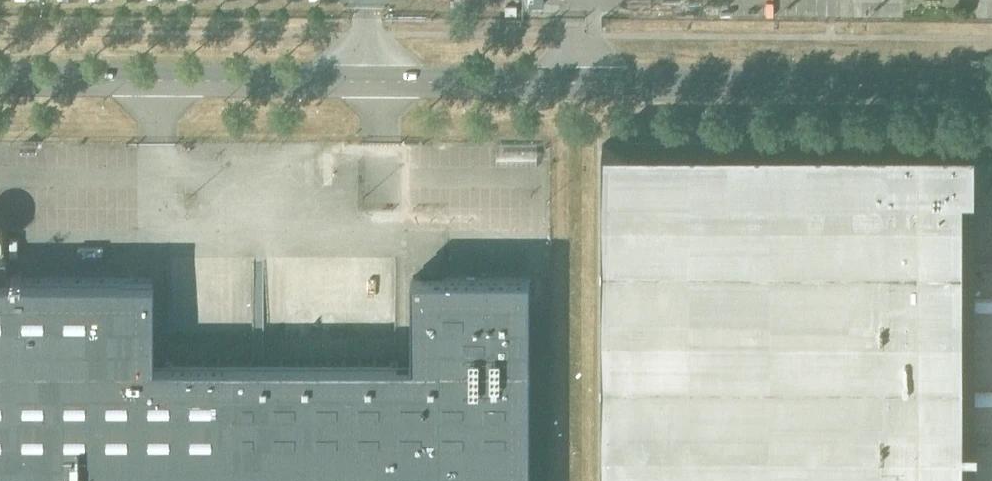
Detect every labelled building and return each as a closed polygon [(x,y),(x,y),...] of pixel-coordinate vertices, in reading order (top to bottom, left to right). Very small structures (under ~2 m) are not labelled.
[(963,260),(963,191),(975,191),(975,144),(602,143),(602,480),(963,480),(963,260)] [(530,277),(530,273),(412,273),(412,360),(155,360),(155,277),(7,277),(7,257),(0,257),(0,480),(530,480),(530,277)]
